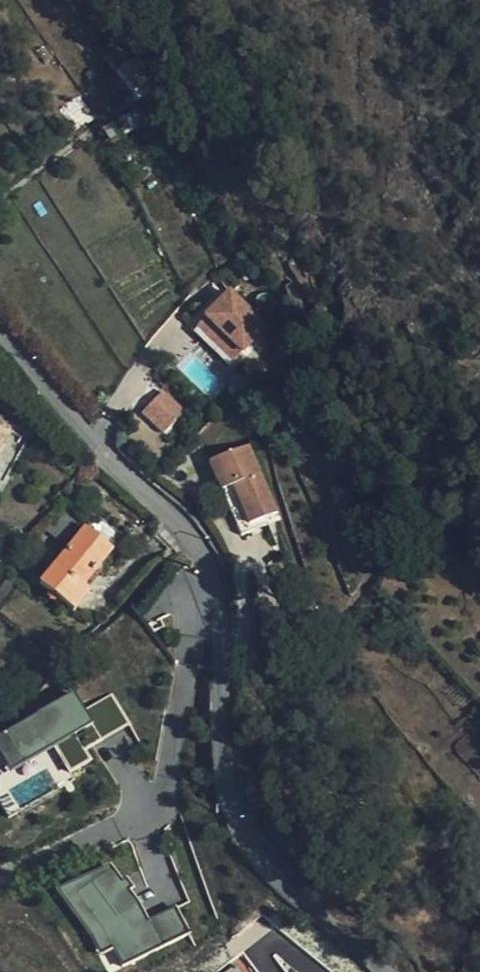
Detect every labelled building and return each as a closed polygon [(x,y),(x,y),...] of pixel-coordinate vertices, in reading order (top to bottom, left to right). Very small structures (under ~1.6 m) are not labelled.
[(151,46),(140,34),(124,53),(133,63),(151,46)] [(133,63),(152,84),(170,65),(151,46),(133,63)] [(229,286),(191,326),(231,364),(269,324),(229,286)] [(140,412),(162,433),(184,410),(162,389),(140,412)] [(9,434),(0,429),(0,450),(9,434)] [(313,492),(270,431),(237,454),(278,514),(313,492)] [(62,542),(82,517),(64,503),(44,528),(62,542)] [(84,586),(113,551),(85,527),(39,584),(74,613),(91,592),(84,586)] [(0,729),(0,754),(7,768),(55,745),(67,771),(88,761),(73,730),(89,722),(75,693),(0,729)] [(93,724),(75,731),(82,747),(100,740),(93,724)] [(163,924),(154,908),(142,915),(163,950),(183,939),(171,920),(163,924)] [(221,971),(252,971),(239,957),(221,971)]
